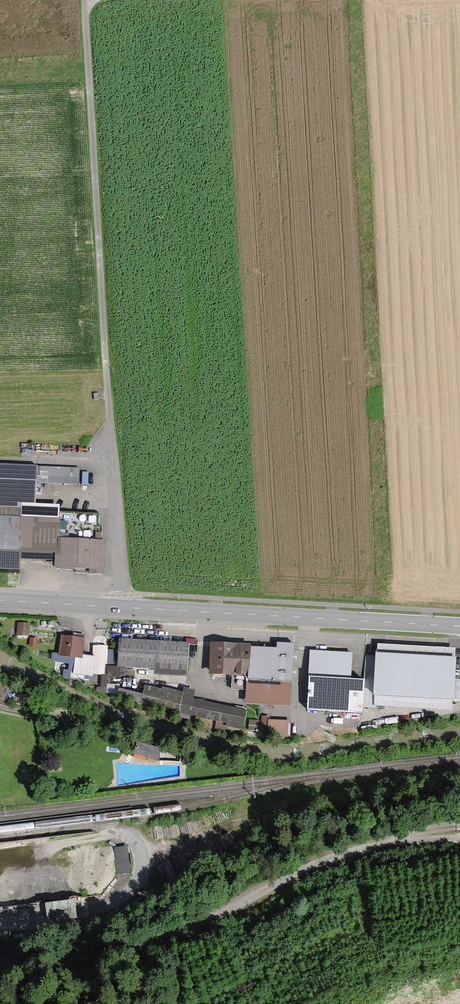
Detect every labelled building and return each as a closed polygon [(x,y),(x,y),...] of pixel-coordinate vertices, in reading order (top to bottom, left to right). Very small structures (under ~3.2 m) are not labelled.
[(35,448),(25,448),(25,458),(34,458),(35,448)] [(0,470),(0,570),(23,570),(23,552),(66,553),(65,572),(111,573),(111,546),(65,545),(66,521),(42,520),(43,471),(0,470)] [(34,626),(22,625),(21,637),(33,638),(34,626)] [(88,643),(66,639),(64,656),(79,659),(76,676),(97,679),(101,658),(86,656),(88,643)] [(197,647),(121,643),(120,669),(196,673),(197,647)] [(300,650),(219,645),(216,678),(253,681),(252,703),(297,706),(300,650)] [(358,656),(314,654),(312,711),(372,713),(373,683),(357,682),(358,656)] [(386,657),(384,698),(459,701),(459,661),(386,657)] [(151,698),(130,692),(128,702),(246,730),(250,714),(201,702),(202,698),(154,686),(151,698)] [(295,723),(271,723),(271,736),(295,737),(295,723)]
